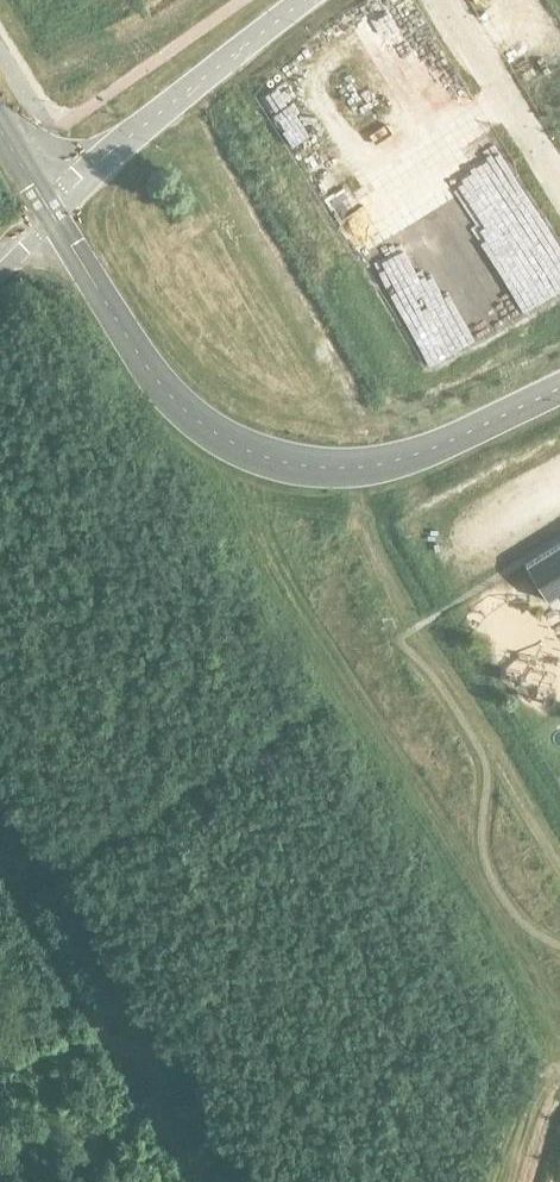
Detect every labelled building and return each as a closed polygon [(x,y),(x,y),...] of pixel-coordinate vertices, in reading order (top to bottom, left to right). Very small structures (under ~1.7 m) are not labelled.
[(559,591),(559,541),(536,556),(559,592),(559,591)]
